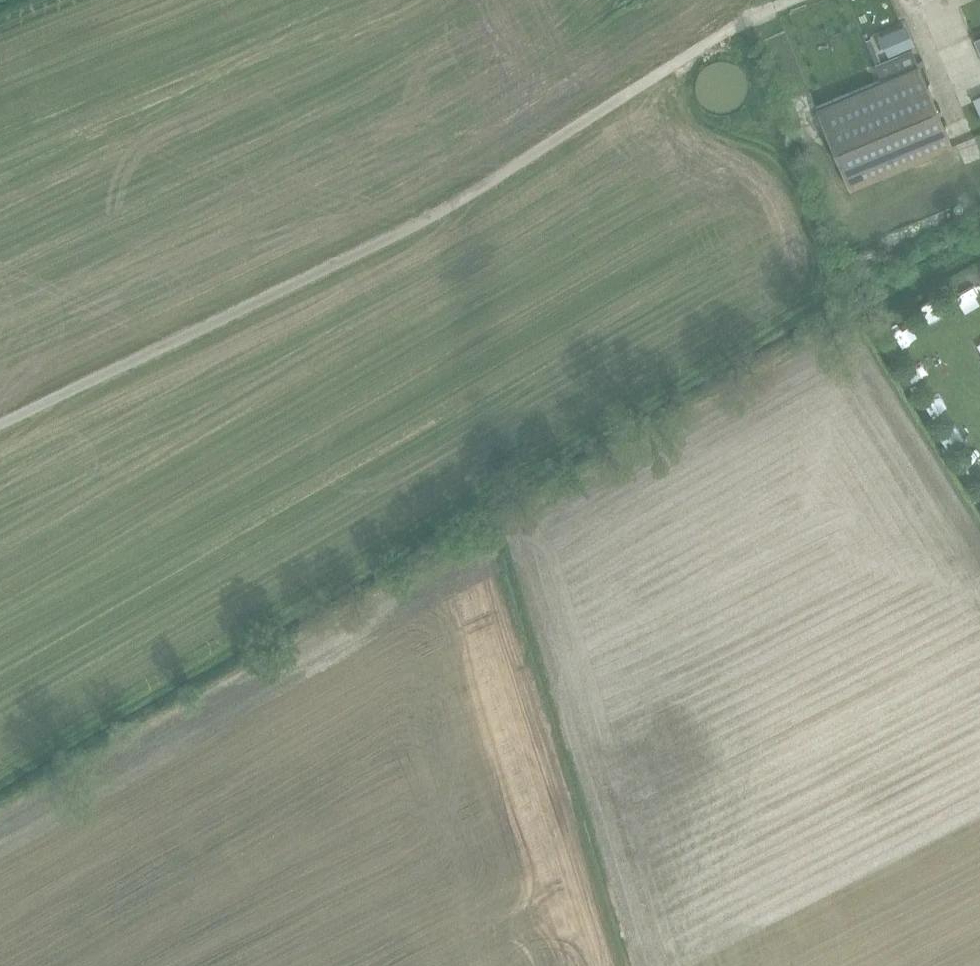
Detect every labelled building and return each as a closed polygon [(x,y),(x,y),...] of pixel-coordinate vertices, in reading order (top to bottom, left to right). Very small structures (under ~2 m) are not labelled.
[(901,27),(881,35),(889,55),(909,47),(901,27)] [(880,78),(815,106),(850,188),(952,145),(912,50),(875,65),(875,67),(880,78)]
